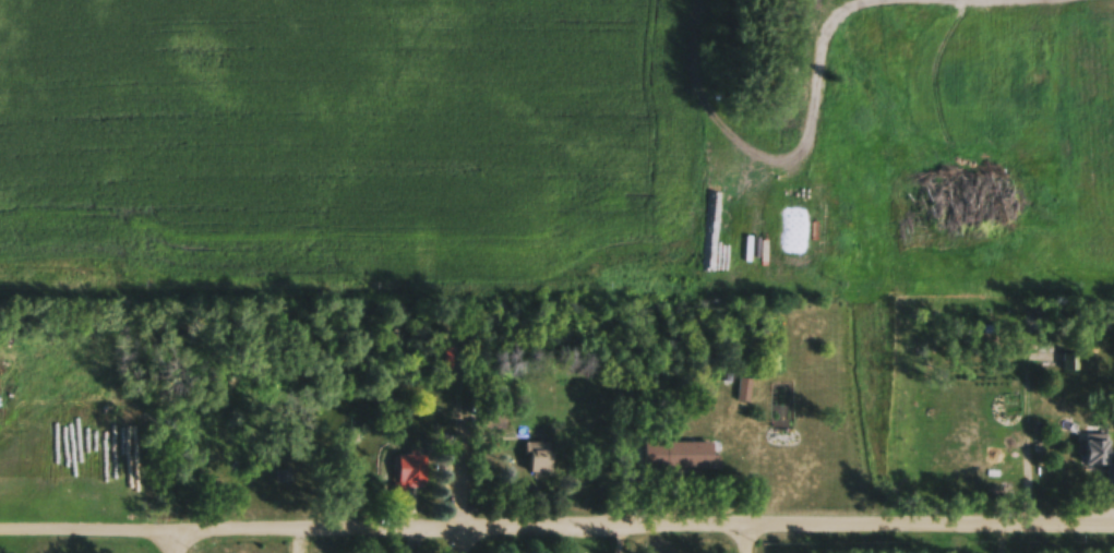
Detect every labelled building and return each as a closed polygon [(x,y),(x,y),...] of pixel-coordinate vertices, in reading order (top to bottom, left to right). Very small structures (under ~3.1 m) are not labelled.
[(1066,138),(1066,124),(1057,124),(1057,138),(1066,138)] [(1062,374),(1076,374),(1076,356),(1062,356),(1062,374)] [(1107,486),(1113,486),(1113,454),(1107,454),(1107,442),(1087,442),(1087,468),(1107,468),(1107,486)] [(557,475),(557,444),(529,444),(529,475),(557,475)] [(406,483),(421,470),(410,456),(402,462),(406,467),(398,473),(406,483)] [(287,471),(274,472),(275,486),(289,485),(287,471)]
